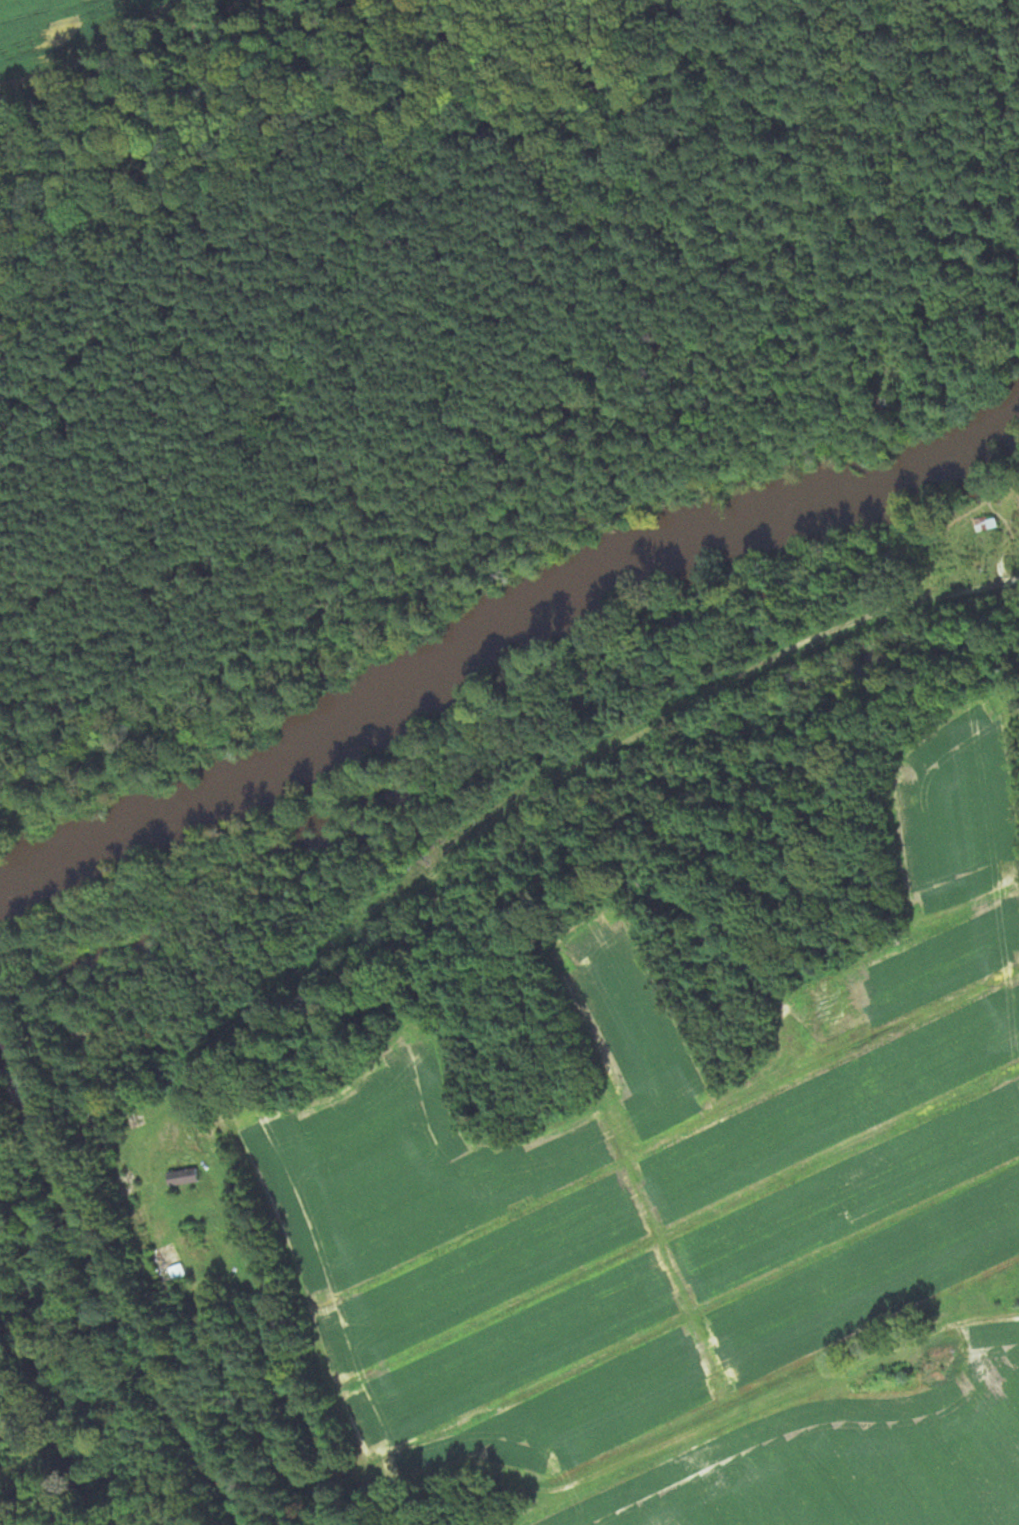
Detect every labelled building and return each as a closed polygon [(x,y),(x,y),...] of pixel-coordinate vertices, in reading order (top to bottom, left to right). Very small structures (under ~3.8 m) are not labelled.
[(200,1183),(198,1168),(169,1173),(172,1187),(200,1183)]
